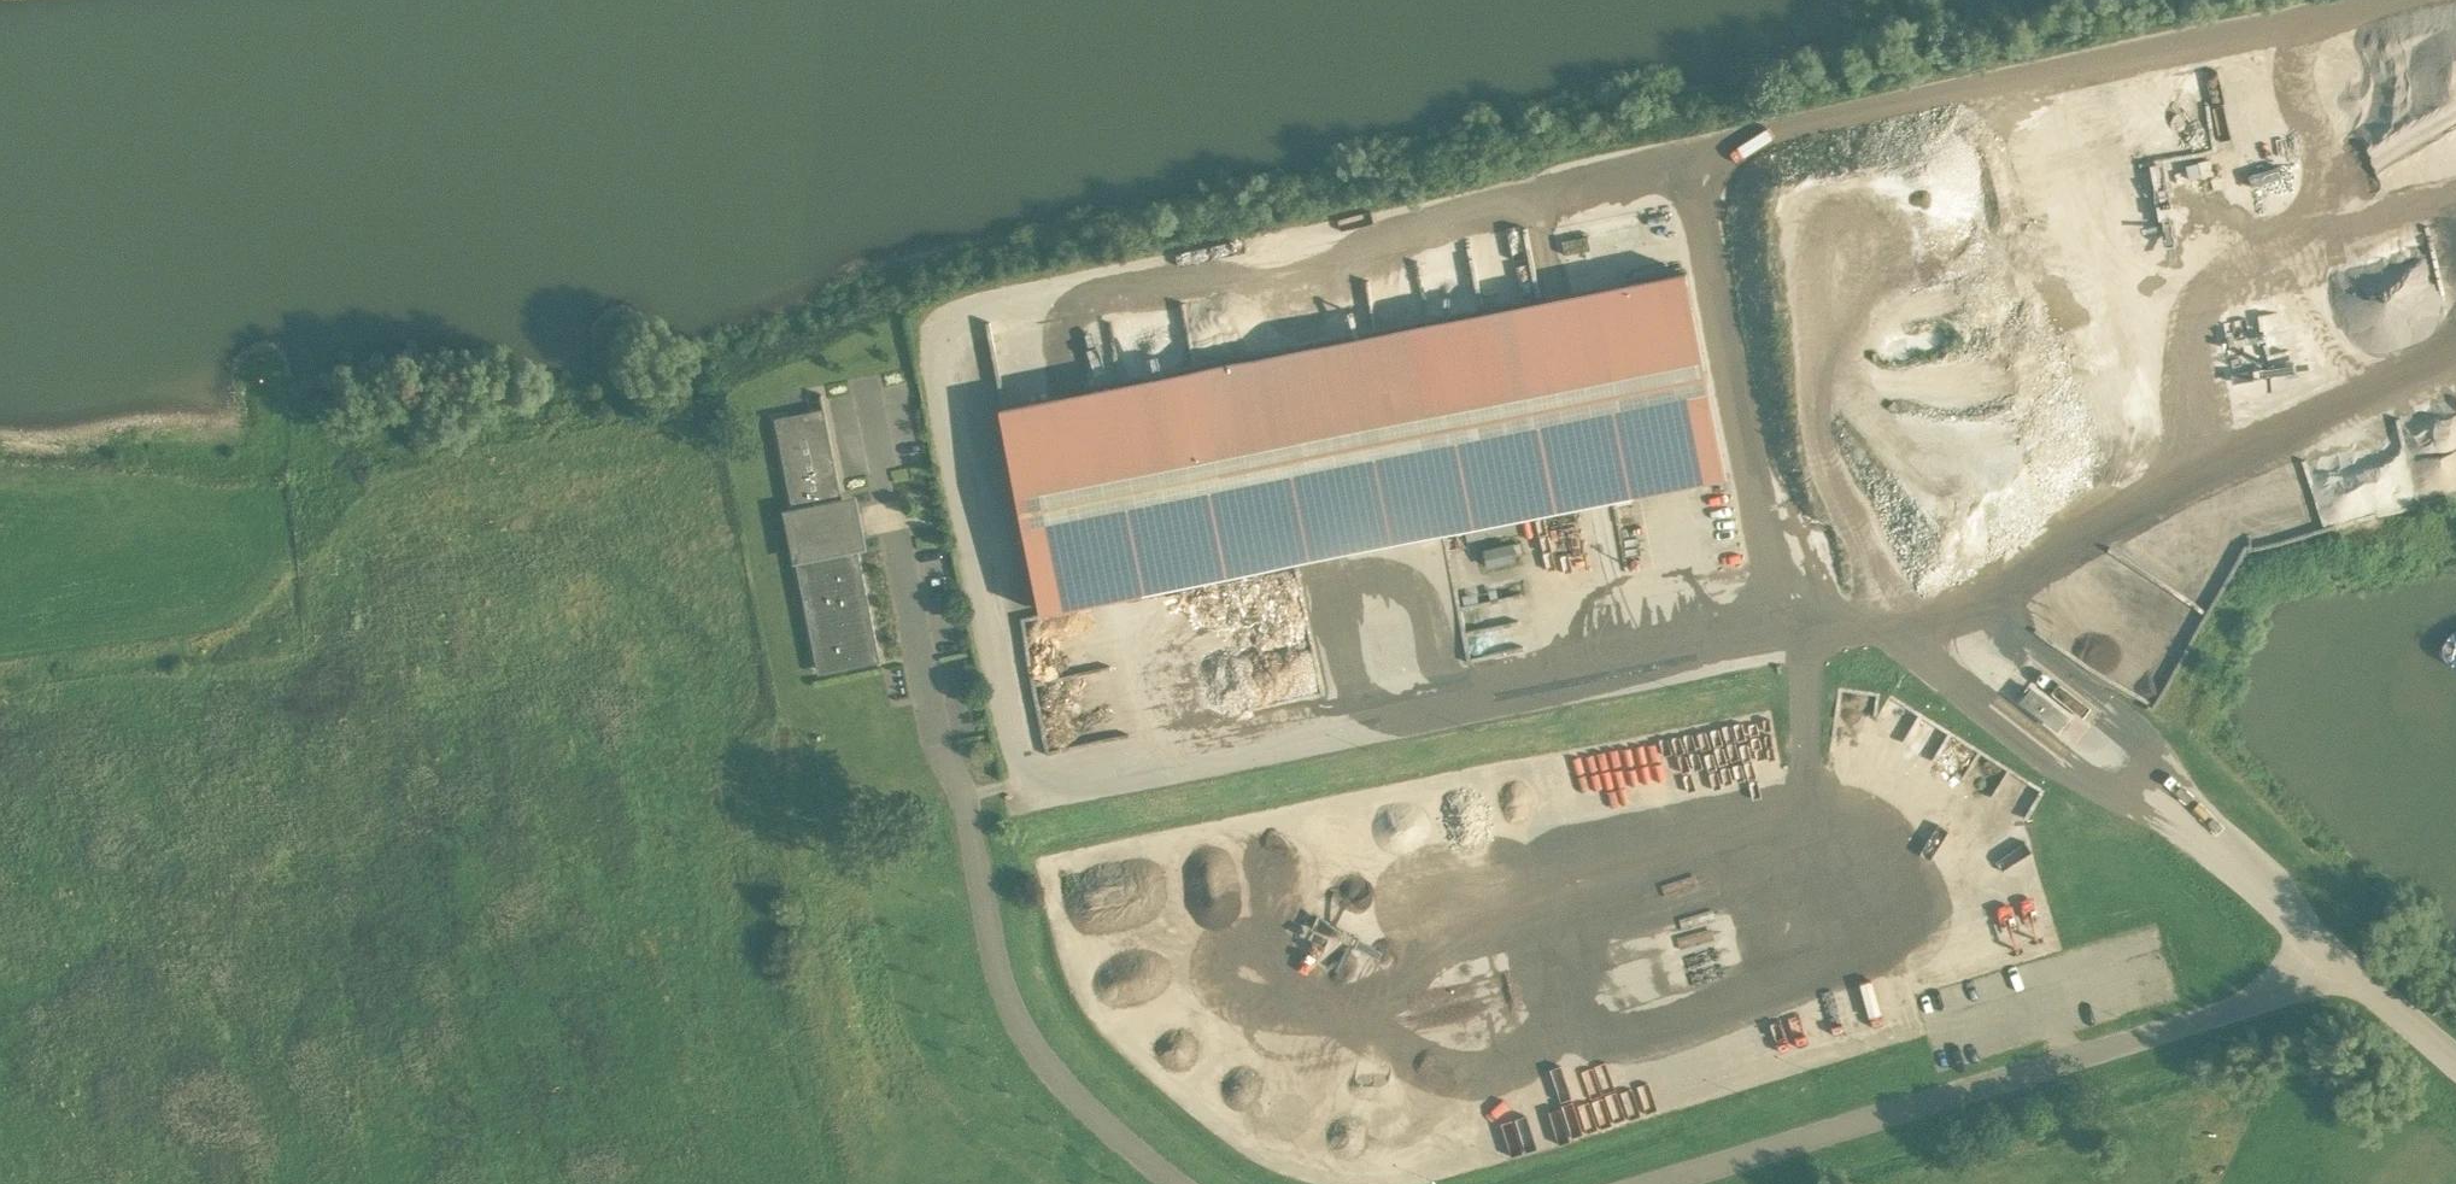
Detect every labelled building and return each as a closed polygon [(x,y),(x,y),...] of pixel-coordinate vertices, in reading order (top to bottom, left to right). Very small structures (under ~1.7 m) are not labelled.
[(1587,235),(1563,241),(1565,254),(1590,249),(1587,235)] [(1001,407),(1041,611),(1727,475),(1687,271),(1001,407)] [(822,406),(775,415),(800,542),(816,539),(817,547),(793,552),(817,674),(879,662),(855,541),(860,540),(852,496),(840,498),(822,406)] [(1483,549),(1487,567),(1516,561),(1513,543),(1483,549)] [(2023,701),(2057,728),(2067,716),(2033,689),(2023,701)] [(1614,769),(1609,744),(1543,758),(1550,792),(1587,784),(1583,763),(1602,759),(1605,771),(1614,769)]
